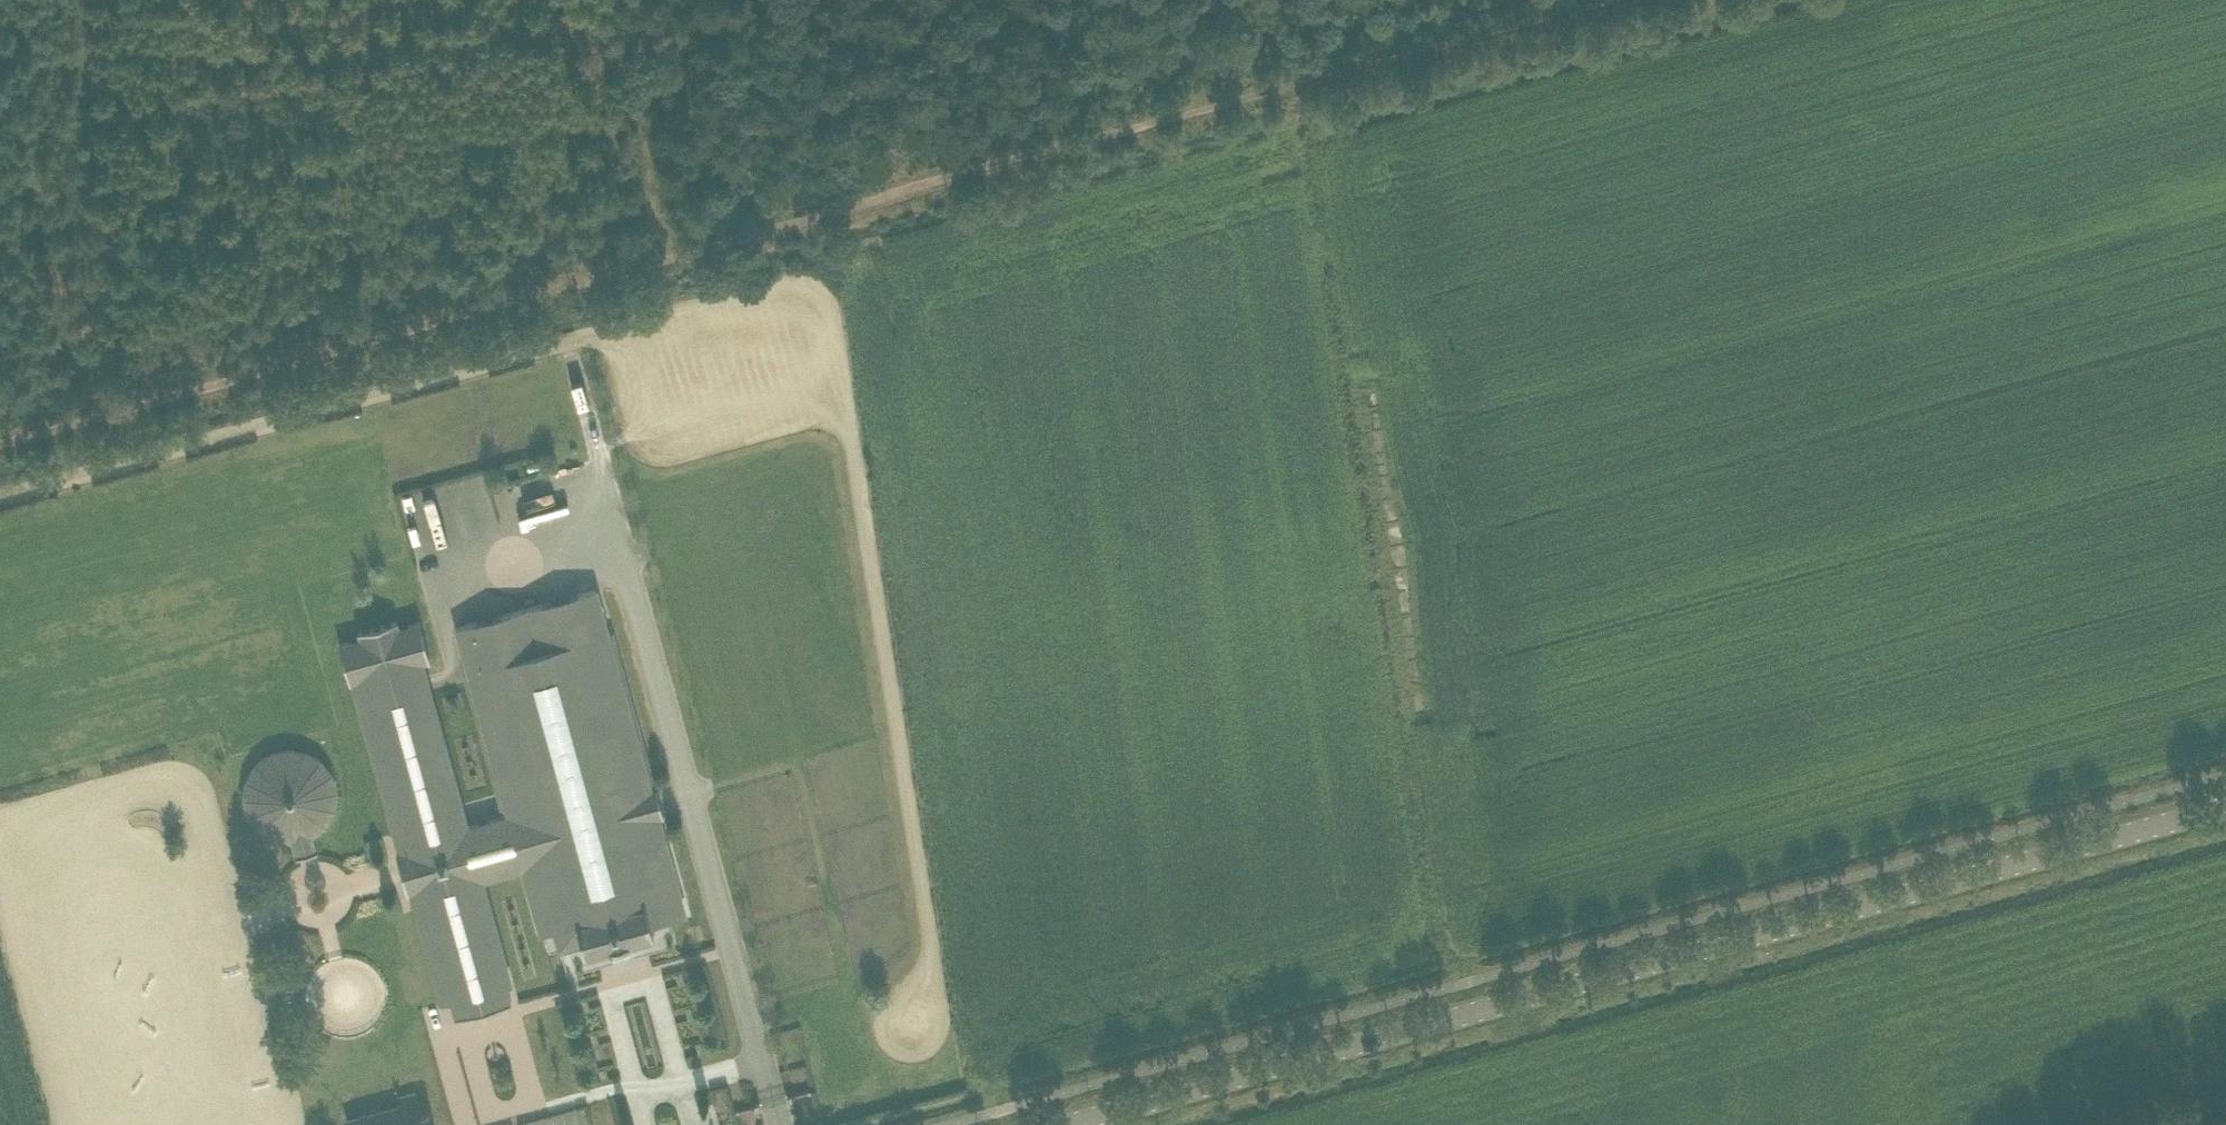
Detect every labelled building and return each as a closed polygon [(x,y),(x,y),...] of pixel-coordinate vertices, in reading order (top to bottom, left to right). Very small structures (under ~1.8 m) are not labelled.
[(360,637),(339,643),(350,682),(362,678),(409,849),(396,852),(407,891),(420,888),(455,1016),(511,1001),(477,881),(524,868),(542,933),(576,924),(585,955),(609,948),(609,949),(629,944),(629,942),(653,936),(650,925),(685,915),(657,816),(663,814),(656,787),(650,789),(594,588),(457,626),(508,813),(462,825),(421,677),(427,676),(423,662),(430,660),(419,621),(398,627),(396,620),(358,631),(360,637)] [(276,751),(270,753),(263,757),(257,762),(254,767),(249,774),(246,781),(245,789),(245,797),(246,805),(249,813),(253,820),(258,826),(264,831),(271,835),(279,838),(287,839),(293,839),(297,854),(295,855),(296,856),(317,851),(317,849),(315,849),(311,834),(316,831),(320,827),(325,823),(328,818),(331,813),(333,807),(335,801),(335,795),(335,789),(334,783),(332,777),(330,772),(326,767),(322,762),(315,756),(306,751),(300,750),(294,749),(288,749),(282,749),(276,751)] [(347,1120),(349,1124),(431,1124),(428,1113),(421,1114),(415,1090),(397,1094),(400,1105),(347,1120)]
